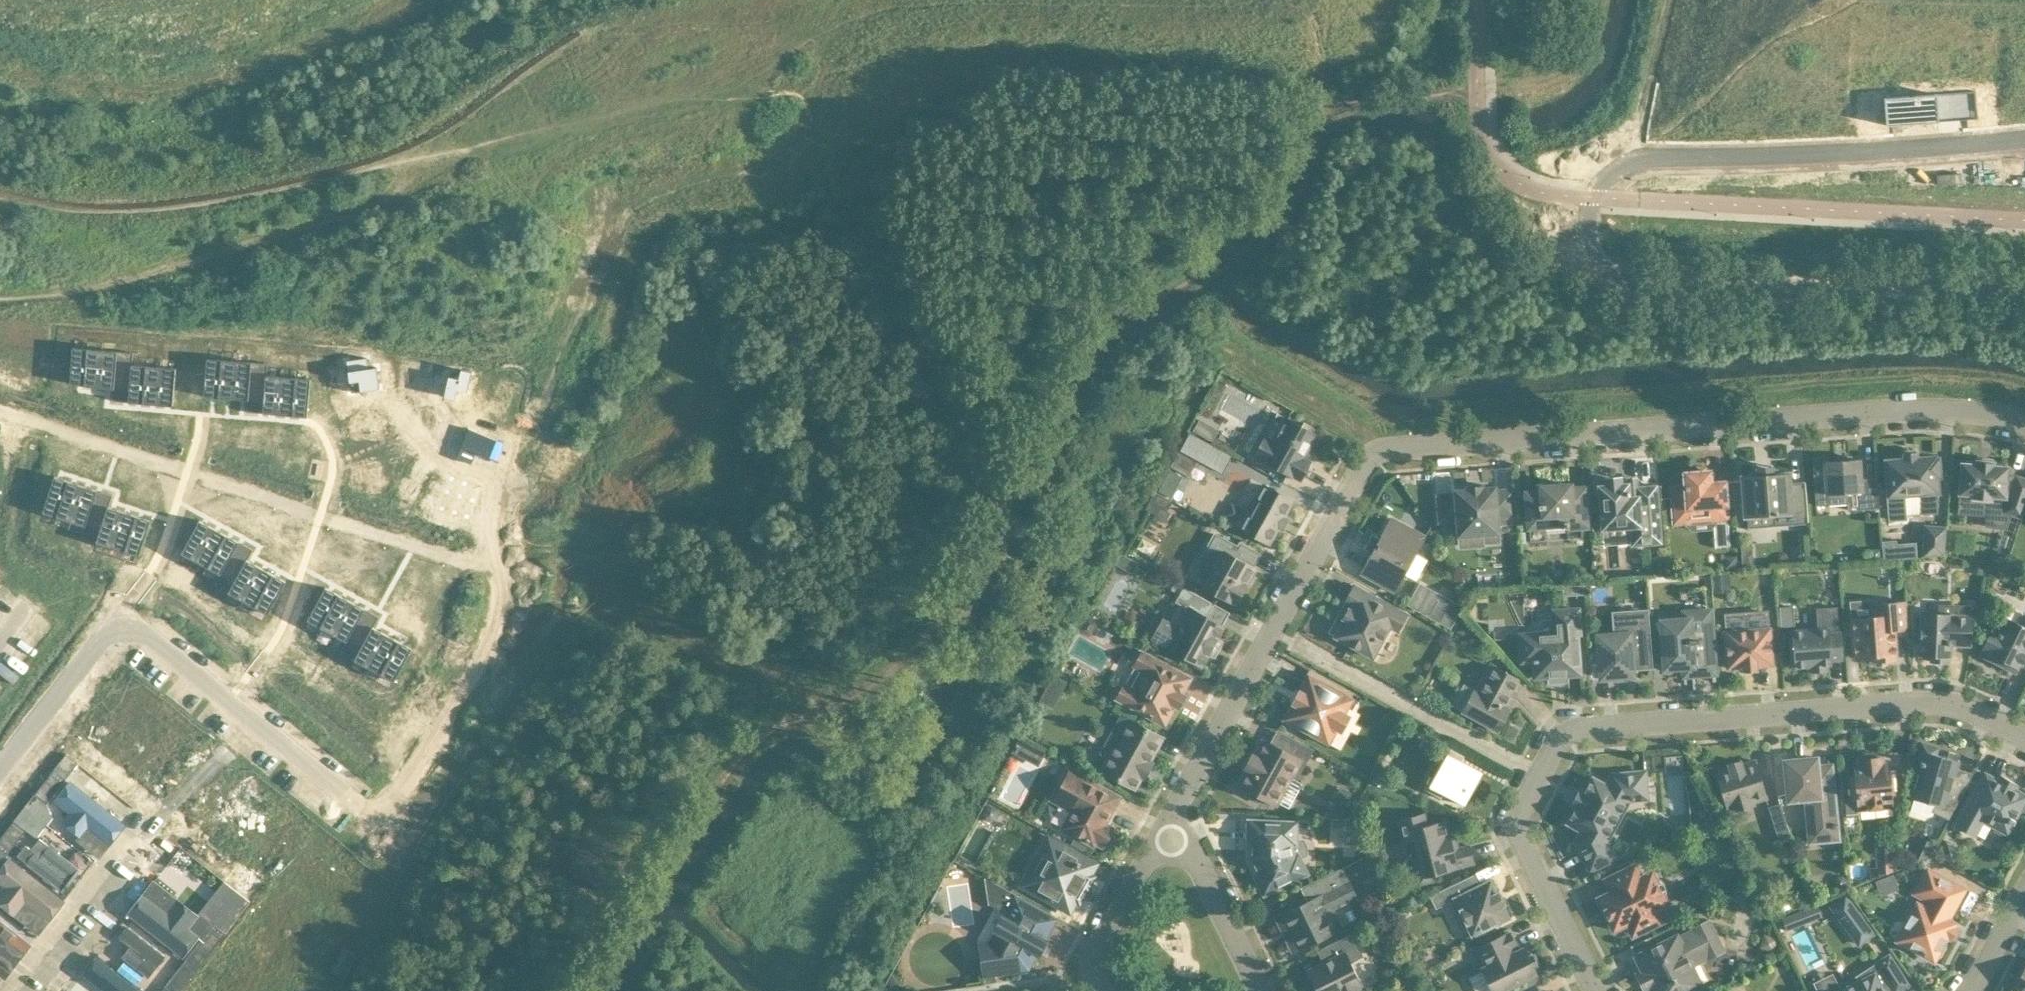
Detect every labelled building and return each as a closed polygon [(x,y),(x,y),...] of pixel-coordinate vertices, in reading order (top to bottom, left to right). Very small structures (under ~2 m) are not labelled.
[(1975,90),(1884,97),(1886,124),(1977,117),(1975,90)] [(73,347),(70,385),(84,386),(87,348),(73,347)] [(87,348),(84,386),(99,387),(102,349),(87,348)] [(102,349),(99,387),(114,388),(117,351),(102,349)] [(114,388),(113,400),(130,401),(133,364),(134,352),(117,351),(114,388)] [(367,357),(347,360),(352,391),(380,387),(377,366),(369,368),(367,357)] [(207,358),(204,396),(219,397),(222,359),(207,358)] [(222,359),(219,397),(234,398),(237,360),(222,359)] [(237,360),(234,398),(248,399),(251,361),(237,360)] [(248,399),(247,411),(264,412),(267,375),(268,363),(251,361),(248,399)] [(402,363),(400,395),(412,396),(412,399),(420,400),(421,397),(424,397),(427,365),(402,363)] [(133,364),(130,401),(144,403),(147,365),(133,364)] [(147,365),(144,403),(159,404),(162,366),(147,365)] [(162,366),(159,404),(173,405),(176,368),(162,366)] [(267,375),(264,412),(279,413),(282,376),(267,375)] [(282,376),(279,413),(293,415),(296,377),(282,376)] [(296,377),(293,415),(308,416),(311,378),(296,377)] [(450,384),(445,404),(455,406),(458,397),(468,399),(472,379),(462,377),(460,386),(450,384)] [(357,413),(354,423),(363,426),(360,436),(379,442),(382,432),(373,429),(376,419),(357,413)] [(1255,454),(1283,469),(1301,479),(1311,460),(1304,456),(1309,449),(1312,451),(1320,438),(1316,436),(1317,433),(1313,431),(1315,427),(1305,422),(1303,425),(1286,416),(1273,439),(1266,435),(1255,454)] [(1200,418),(1194,430),(1213,440),(1219,428),(1200,418)] [(469,427),(457,457),(472,463),(476,451),(490,457),(497,438),(469,427)] [(1189,430),(1171,464),(1188,473),(1196,458),(1221,472),(1231,454),(1189,430)] [(1903,457),(1886,459),(1887,479),(1890,519),(1906,518),(1905,513),(1923,512),(1937,511),(1936,503),(1937,503),(1936,491),(1938,491),(1937,475),(1940,475),(1939,456),(1936,457),(1936,455),(1918,456),(1917,451),(1903,452),(1903,457)] [(1827,493),(1847,491),(1849,509),(1879,507),(1877,477),(1861,478),(1859,458),(1847,459),(1847,454),(1836,455),(1837,460),(1826,460),(1826,458),(1813,459),(1817,504),(1828,503),(1827,493)] [(1258,479),(1263,468),(1241,458),(1236,469),(1258,479)] [(1959,492),(1974,493),(1973,497),(1973,500),(1975,500),(1986,501),(1988,501),(1986,525),(2005,526),(2010,513),(2021,516),(2024,505),(2024,477),(2016,474),(2007,474),(2008,465),(1994,464),(1994,461),(1976,459),(1976,463),(1962,462),(1960,482),(1959,492)] [(377,462),(352,464),(353,481),(360,488),(378,486),(377,462)] [(1170,468),(1158,489),(1171,496),(1182,475),(1170,468)] [(1672,484),(1673,504),(1674,522),(1713,519),(1715,546),(1730,545),(1725,480),(1711,481),(1710,469),(1685,471),(1685,483),(1672,484)] [(1773,473),(1773,471),(1758,472),(1758,474),(1742,475),(1745,515),(1774,513),(1775,525),(1808,522),(1805,480),(1789,482),(1789,472),(1773,473)] [(1605,484),(1599,484),(1600,504),(1602,528),(1631,526),(1633,544),(1662,541),(1659,504),(1657,484),(1639,486),(1637,486),(1637,488),(1629,489),(1629,482),(1627,482),(1623,482),(1622,474),(1604,475),(1605,484)] [(55,476),(43,511),(57,516),(69,480),(55,476)] [(400,478),(400,492),(410,492),(410,493),(424,493),(424,477),(410,477),(410,478),(400,478)] [(69,480),(57,516),(71,520),(83,485),(69,480)] [(449,480),(439,510),(452,514),(452,513),(463,516),(472,488),(449,480)] [(1570,488),(1570,483),(1561,484),(1561,481),(1536,483),(1537,491),(1527,491),(1530,525),(1545,524),(1545,528),(1588,524),(1585,487),(1570,488)] [(1241,526),(1252,532),(1270,542),(1293,499),(1265,484),(1250,510),(1246,511),(1242,518),(1243,523),(1241,526)] [(83,485),(71,520),(85,525),(97,489),(83,485)] [(1438,494),(1439,514),(1440,520),(1445,520),(1446,527),(1458,526),(1459,534),(1484,532),(1485,542),(1500,541),(1498,523),(1511,522),(1510,515),(1515,515),(1513,488),(1496,489),(1495,486),(1455,489),(1456,493),(1438,494)] [(85,525),(82,536),(98,541),(109,506),(113,494),(97,489),(85,525)] [(1155,490),(1146,508),(1156,514),(1160,507),(1167,511),(1173,500),(1167,497),(1155,490)] [(109,506),(98,541),(112,546),(123,510),(109,506)] [(123,510),(112,546),(126,550),(137,515),(123,510)] [(137,515),(126,550),(139,555),(151,519),(137,515)] [(1361,571),(1379,581),(1396,590),(1425,536),(1391,517),(1380,537),(1373,533),(1372,532),(1364,547),(1365,548),(1365,547),(1372,551),(1361,571)] [(200,519),(182,552),(195,559),(213,526),(200,519)] [(1924,523),(1922,556),(1945,554),(1947,525),(1924,523)] [(213,526),(195,559),(208,566),(226,533),(213,526)] [(226,533),(208,566),(220,573),(238,540),(226,533)] [(1246,584),(1247,584),(1249,585),(1259,568),(1253,565),(1260,552),(1240,542),(1238,545),(1215,533),(1201,559),(1215,566),(1204,586),(1236,603),(1246,584)] [(220,573),(215,583),(230,592),(248,559),(253,548),(238,540),(220,573)] [(1874,548),(1871,552),(1871,557),(1881,556),(1881,548),(1874,548)] [(1123,554),(1118,563),(1132,571),(1137,562),(1123,554)] [(1737,555),(1724,556),(1725,568),(1738,567),(1737,555)] [(248,559),(230,592),(242,599),(260,566),(248,559)] [(1665,561),(1652,562),(1653,575),(1666,574),(1665,561)] [(1975,562),(1973,569),(1977,574),(1983,575),(1985,563),(1975,562)] [(260,566),(242,599),(255,606),(273,573),(260,566)] [(1729,572),(1712,574),(1713,593),(1731,592),(1729,572)] [(273,573),(255,606),(268,613),(286,580),(273,573)] [(1562,583),(1563,595),(1584,593),(1584,581),(1562,583)] [(1420,582),(1408,604),(1451,627),(1462,606),(1420,582)] [(1336,635),(1369,654),(1386,623),(1395,627),(1403,611),(1354,584),(1346,600),(1353,604),(1351,607),(1349,606),(1343,617),(1345,618),(1336,635)] [(326,586),(308,619),(321,626),(339,593),(326,586)] [(1153,637),(1185,655),(1202,664),(1209,653),(1216,656),(1224,640),(1217,637),(1224,625),(1207,616),(1214,602),(1184,586),(1176,600),(1188,607),(1178,625),(1163,617),(1153,637)] [(339,593),(321,626),(334,633),(352,600),(339,593)] [(352,600),(334,633),(346,640),(364,607),(352,600)] [(1873,615),(1853,617),(1854,635),(1856,655),(1873,654),(1874,660),(1876,659),(1888,658),(1897,658),(1894,629),(1908,627),(1906,608),(1906,600),(1872,603),(1873,615)] [(1922,612),(1921,634),(1920,654),(1931,654),(1931,660),(1948,661),(1948,655),(1950,655),(1950,643),(1970,644),(1971,624),(1972,604),(1951,603),(1950,613),(1922,612)] [(1793,605),(1780,606),(1781,626),(1794,625),(1793,605)] [(1790,635),(1791,641),(1792,661),(1796,661),(1796,666),(1811,665),(1811,672),(1828,670),(1827,663),(1831,663),(1830,658),(1842,657),(1840,631),(1839,631),(1837,606),(1818,608),(1819,628),(1793,630),(1794,634),(1790,635)] [(346,640),(341,651),(356,659),(374,626),(379,615),(364,607),(346,640)] [(1535,676),(1581,673),(1578,633),(1580,633),(1579,608),(1554,610),(1556,637),(1541,638),(1541,635),(1536,635),(1536,632),(1520,633),(1522,660),(1534,659),(1535,676)] [(1717,666),(1715,666),(1714,651),(1713,635),(1712,635),(1710,609),(1684,611),(1684,618),(1661,620),(1663,634),(1662,634),(1664,653),(1665,667),(1666,667),(1667,670),(1682,668),(1683,676),(1718,674),(1717,666)] [(1599,635),(1600,656),(1602,676),(1614,675),(1615,681),(1627,680),(1627,670),(1632,670),(1632,666),(1650,665),(1648,643),(1645,643),(1644,633),(1648,632),(1646,610),(1615,613),(1616,633),(1599,635)] [(1726,631),(1727,647),(1728,667),(1744,665),(1745,670),(1757,669),(1756,664),(1772,663),(1770,627),(1767,627),(1766,611),(1745,612),(1746,629),(1726,631)] [(1086,613),(1078,629),(1089,636),(1098,620),(1086,613)] [(2006,617),(1999,631),(1993,628),(1983,648),(1999,657),(1996,662),(2009,668),(2012,663),(2018,666),(2020,662),(2024,653),(2024,626),(2006,617)] [(1462,619),(1455,630),(1463,634),(1470,633),(1474,626),(1462,619)] [(374,626),(356,659),(368,666),(386,633),(374,626)] [(386,633),(368,666),(381,673),(399,640),(386,633)] [(399,640),(381,673),(394,680),(412,647),(399,640)] [(1125,683),(1117,698),(1148,714),(1165,724),(1176,705),(1179,706),(1186,694),(1183,692),(1191,677),(1174,667),(1143,650),(1135,664),(1135,665),(1125,684),(1125,683)] [(2018,666),(2012,663),(2009,668),(2016,671),(2018,666)] [(1475,688),(1463,710),(1498,730),(1510,707),(1506,705),(1513,693),(1516,695),(1523,680),(1506,671),(1495,665),(1487,678),(1483,676),(1476,689),(1475,688)] [(1283,718),(1301,727),(1327,742),(1336,726),(1343,730),(1350,716),(1344,712),(1347,706),(1353,709),(1358,699),(1352,696),(1355,692),(1311,668),(1283,718)] [(1053,674),(1047,684),(1061,692),(1066,682),(1053,674)] [(1142,775),(1144,776),(1144,777),(1145,776),(1153,761),(1151,759),(1157,747),(1154,746),(1160,735),(1163,737),(1164,736),(1130,718),(1117,742),(1109,738),(1102,752),(1109,756),(1102,769),(1135,787),(1142,775)] [(1277,746),(1268,740),(1259,755),(1253,752),(1245,767),(1251,770),(1243,785),(1250,789),(1248,793),(1263,802),(1265,797),(1273,801),(1275,797),(1288,773),(1297,778),(1314,748),(1285,732),(1277,746)] [(1020,753),(1038,764),(1046,751),(1028,740),(1020,753)] [(1914,797),(1911,809),(1932,815),(1933,811),(1950,819),(1965,790),(1974,772),(1958,767),(1960,760),(1936,753),(1937,747),(1923,743),(1919,757),(1922,758),(1921,763),(1912,796),(1914,797)] [(1444,792),(1466,804),(1483,771),(1462,760),(1465,755),(1447,745),(1424,787),(1442,797),(1444,792)] [(54,769),(66,779),(79,763),(67,753),(54,769)] [(1667,777),(1681,777),(1682,753),(1667,753),(1667,777)] [(1786,764),(1788,784),(1788,794),(1789,794),(1790,799),(1797,799),(1797,800),(1807,799),(1810,838),(1820,837),(1820,839),(1839,838),(1831,763),(1818,764),(1818,761),(1817,761),(1816,756),(1809,757),(1809,755),(1806,755),(1807,757),(1796,759),(1795,756),(1793,757),(1793,758),(1786,759),(1786,764)] [(1851,775),(1853,795),(1853,797),(1858,796),(1859,805),(1863,805),(1863,807),(1888,805),(1887,802),(1891,802),(1890,793),(1896,793),(1894,771),(1888,771),(1888,763),(1883,763),(1882,756),(1860,759),(1860,765),(1856,766),(1856,774),(1851,775)] [(1717,771),(1723,790),(1728,809),(1733,807),(1734,809),(1754,803),(1753,798),(1766,794),(1755,759),(1742,763),(1741,759),(1729,763),(1730,767),(1717,771)] [(1380,764),(1373,776),(1381,781),(1388,769),(1380,764)] [(1069,767),(1052,798),(1073,809),(1063,827),(1076,834),(1071,843),(1085,851),(1090,842),(1094,843),(1095,841),(1103,846),(1114,827),(1105,822),(1120,795),(1102,786),(1069,767)] [(54,769),(25,807),(47,824),(53,816),(48,802),(66,779),(54,769)] [(1577,806),(1568,821),(1582,829),(1577,840),(1591,868),(1609,859),(1614,857),(1606,840),(1629,798),(1647,796),(1646,791),(1644,771),(1613,774),(1607,784),(1593,776),(1584,792),(1580,789),(1574,802),(1572,804),(1577,806)] [(1997,778),(1985,772),(1957,824),(1971,831),(1979,817),(1995,825),(1995,829),(2001,833),(2005,831),(2007,832),(2019,810),(2023,810),(2024,807),(2024,794),(2016,789),(2019,784),(2000,773),(1997,778)] [(1297,778),(1288,773),(1275,797),(1288,804),(1301,780),(1297,778)] [(88,827),(112,846),(126,828),(69,783),(54,802),(70,814),(64,822),(81,836),(88,827)] [(1340,784),(1333,797),(1345,803),(1352,790),(1340,784)] [(1698,789),(1688,790),(1691,829),(1717,816),(1711,804),(1707,806),(1698,789)] [(1780,803),(1769,806),(1778,834),(1789,831),(1780,803)] [(987,807),(984,812),(985,818),(990,821),(996,819),(999,814),(998,808),(993,805),(987,807)] [(0,839),(0,848),(8,854),(27,829),(37,837),(47,824),(25,807),(23,809),(15,820),(0,839)] [(1425,812),(1398,819),(1404,840),(1415,837),(1425,874),(1474,862),(1469,844),(1459,846),(1457,839),(1454,825),(1448,827),(1446,819),(1428,824),(1425,812)] [(1331,817),(1344,843),(1358,836),(1350,818),(1331,817)] [(1252,857),(1254,862),(1258,869),(1259,873),(1256,874),(1265,893),(1307,872),(1298,853),(1294,856),(1291,849),(1291,842),(1296,842),(1297,821),(1249,819),(1248,840),(1252,840),(1252,857)] [(1021,884),(1051,900),(1068,910),(1067,912),(1072,915),(1078,904),(1081,905),(1098,874),(1095,872),(1101,861),(1094,857),(1093,859),(1048,835),(1041,849),(1047,853),(1036,874),(1029,870),(1021,884)] [(1927,839),(1917,861),(1933,855),(1938,844),(1927,839)] [(1947,841),(1939,855),(1953,863),(1961,849),(1947,841)] [(27,865),(66,893),(82,872),(49,847),(41,858),(35,854),(27,865)] [(49,923),(65,902),(11,859),(0,873),(0,885),(7,890),(0,898),(0,905),(16,918),(26,905),(49,923)] [(1893,870),(1893,860),(1876,860),(1876,867),(1871,868),(1872,878),(1893,870)] [(1609,916),(1610,918),(1616,929),(1617,929),(1616,926),(1628,920),(1634,933),(1661,919),(1652,901),(1666,894),(1666,890),(1666,886),(1664,882),(1661,879),(1658,877),(1650,880),(1647,874),(1641,877),(1635,865),(1607,879),(1613,891),(1602,897),(1600,894),(1599,895),(1606,908),(1609,907),(1612,914),(1609,916)] [(1898,939),(1917,949),(1934,959),(1936,956),(1941,955),(1945,946),(1943,942),(1947,935),(1951,938),(1957,927),(1953,925),(1954,922),(1947,919),(1964,888),(1928,868),(1915,891),(1928,899),(1924,906),(1918,902),(1916,906),(1911,907),(1907,915),(1908,920),(1898,939)] [(1282,913),(1275,917),(1292,951),(1299,948),(1335,930),(1326,911),(1350,900),(1358,896),(1350,880),(1342,884),(1336,871),(1320,878),(1302,887),(1309,900),(1282,913)] [(1474,873),(1456,881),(1430,895),(1436,908),(1450,900),(1457,915),(1462,913),(1472,934),(1509,916),(1502,903),(1505,902),(1499,891),(1497,892),(1491,879),(1479,885),(1474,874),(1475,874),(1474,873)] [(1837,875),(1834,880),(1835,886),(1839,889),(1845,888),(1848,884),(1848,878),(1843,875),(1837,875)] [(1892,875),(1877,881),(1882,893),(1897,887),(1892,875)] [(214,924),(185,961),(196,970),(225,933),(251,900),(225,880),(200,913),(214,924)] [(1753,889),(1741,894),(1743,900),(1750,902),(1757,899),(1753,889)] [(127,916),(182,958),(199,936),(190,929),(200,916),(178,899),(170,910),(146,892),(127,916)] [(994,907),(977,938),(979,945),(983,973),(995,971),(1028,966),(1035,953),(1040,955),(1049,938),(1045,936),(1056,915),(1016,893),(1004,913),(994,907)] [(1846,893),(1829,905),(1858,946),(1876,933),(1846,893)] [(1816,904),(1783,917),(1788,929),(1821,915),(1816,904)] [(1649,990),(1686,990),(1693,988),(1688,978),(1692,965),(1708,957),(1706,952),(1722,944),(1710,918),(1692,927),(1692,928),(1678,935),(1677,934),(1636,955),(1651,988),(1648,989),(1649,990)] [(122,960),(148,981),(166,958),(127,928),(118,940),(130,949),(122,960)] [(1483,969),(1468,977),(1475,990),(1501,990),(1537,974),(1533,966),(1537,964),(1532,952),(1528,954),(1524,947),(1512,952),(1509,947),(1516,944),(1510,932),(1506,933),(1477,947),(1486,965),(1482,967),(1483,969)] [(1311,973),(1314,981),(1311,983),(1315,990),(1355,990),(1360,989),(1358,984),(1361,983),(1350,960),(1362,954),(1351,933),(1319,949),(1325,962),(1309,970),(1311,973)] [(6,977),(18,961),(0,947),(0,972),(6,977)] [(1898,967),(1889,953),(1875,960),(1880,970),(1874,973),(1873,972),(1870,973),(1868,969),(1856,975),(1858,980),(1836,990),(1891,990),(1894,990),(1897,990),(1909,983),(1898,967)] [(97,958),(82,976),(101,990),(140,990),(97,958)] [(161,990),(180,990),(196,970),(185,961),(184,962),(161,990)] [(2019,990),(2024,990),(2024,968),(2014,988),(2019,990)] [(995,971),(983,973),(984,984),(996,982),(995,971)]
